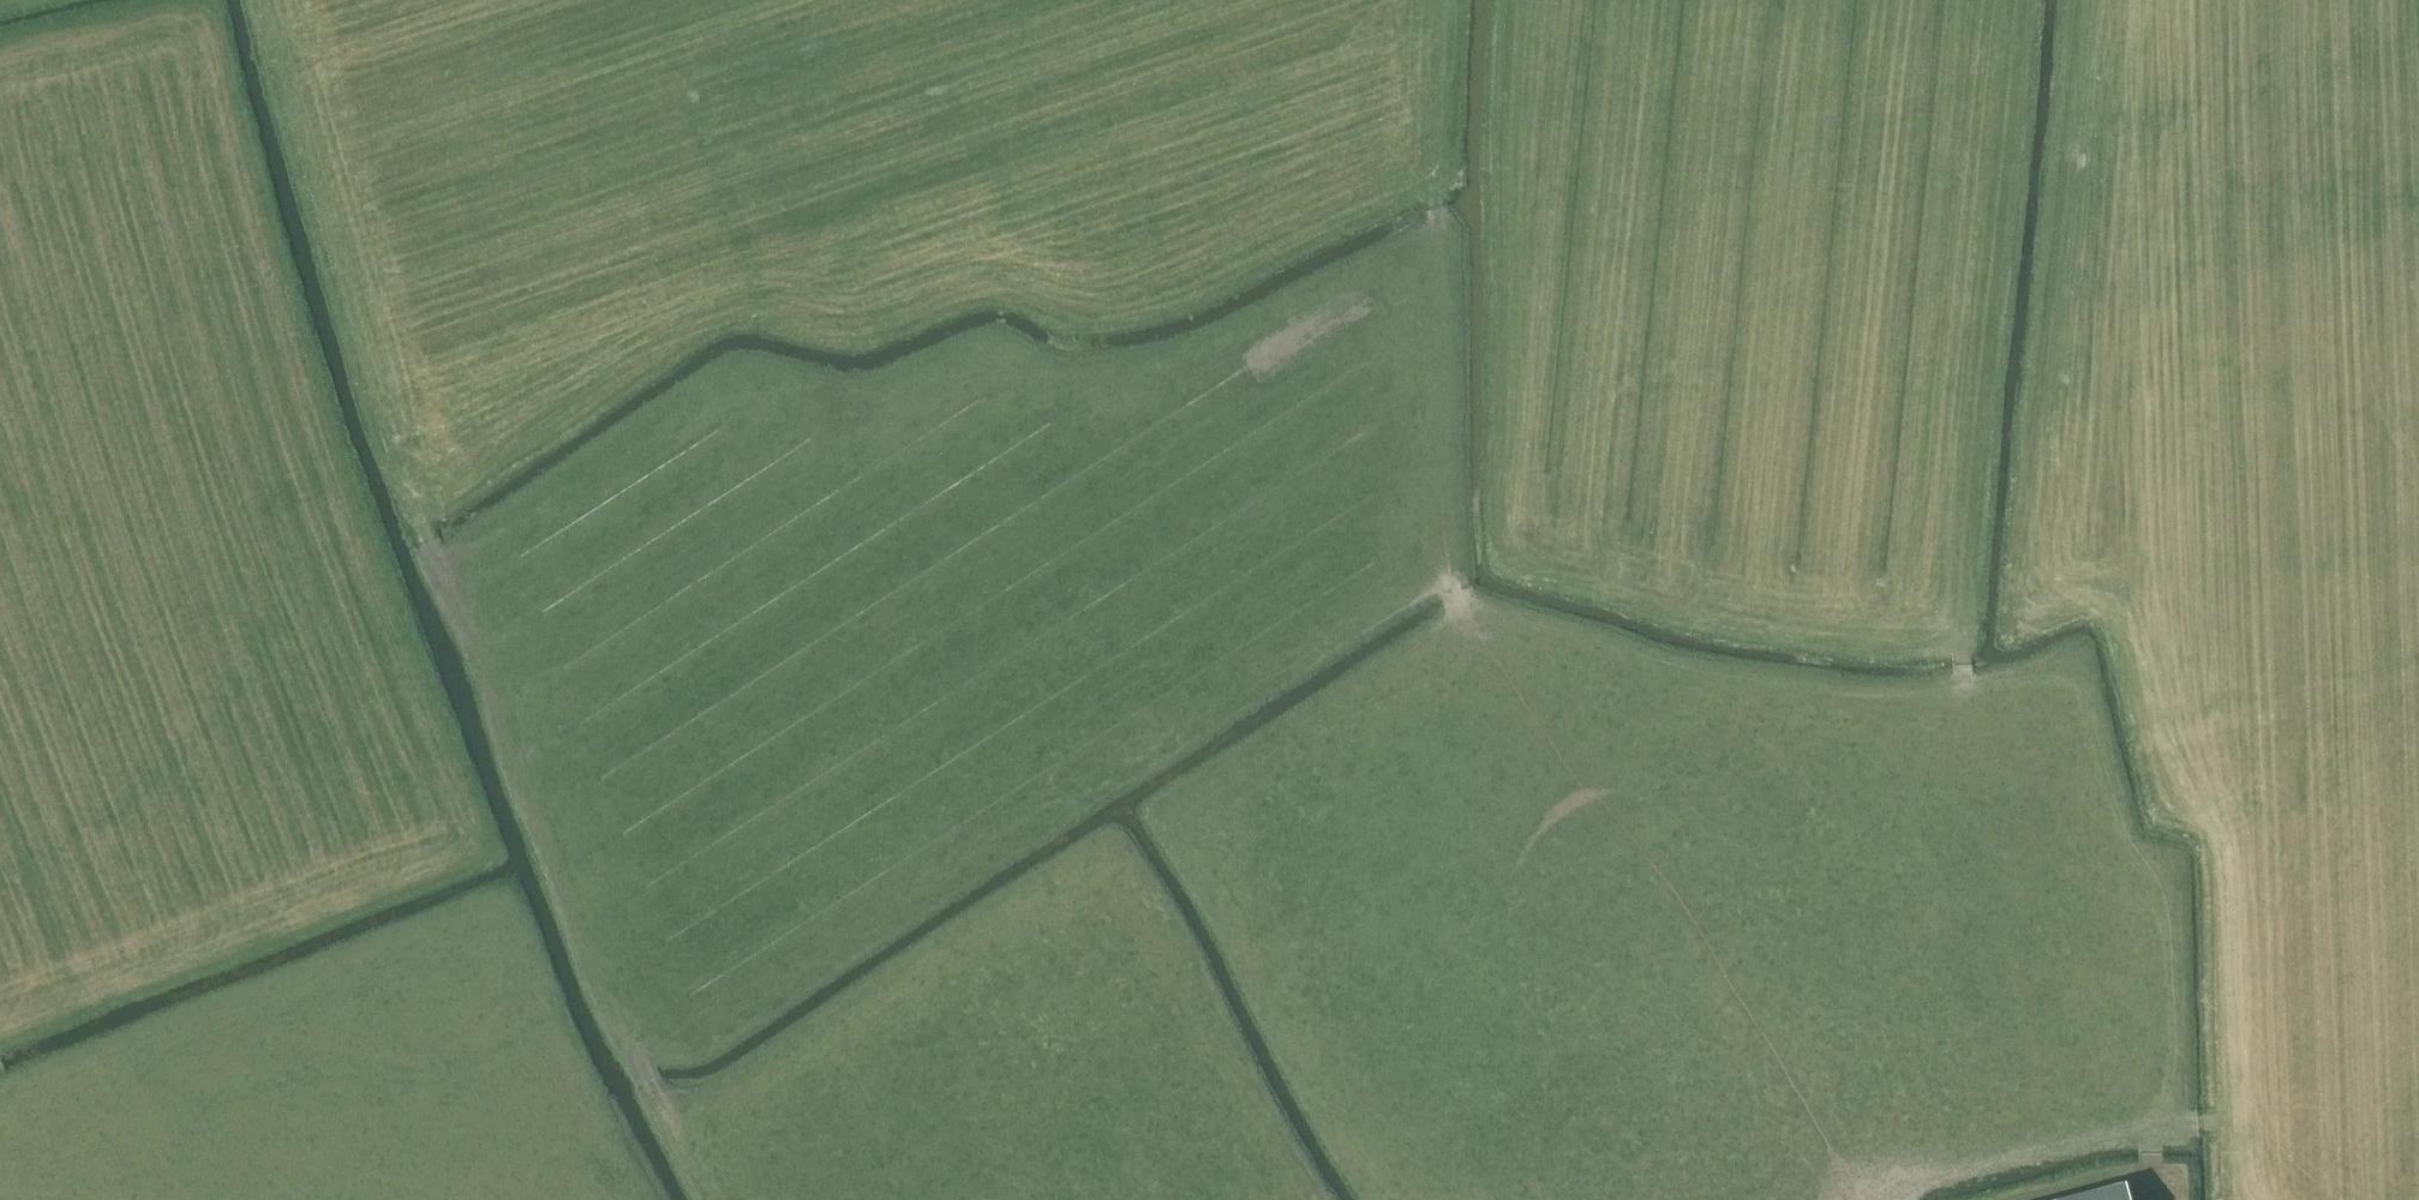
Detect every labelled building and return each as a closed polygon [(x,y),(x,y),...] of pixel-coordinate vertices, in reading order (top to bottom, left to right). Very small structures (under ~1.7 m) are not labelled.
[(2127,1179),(2046,1199),(2133,1199),(2127,1179)]
